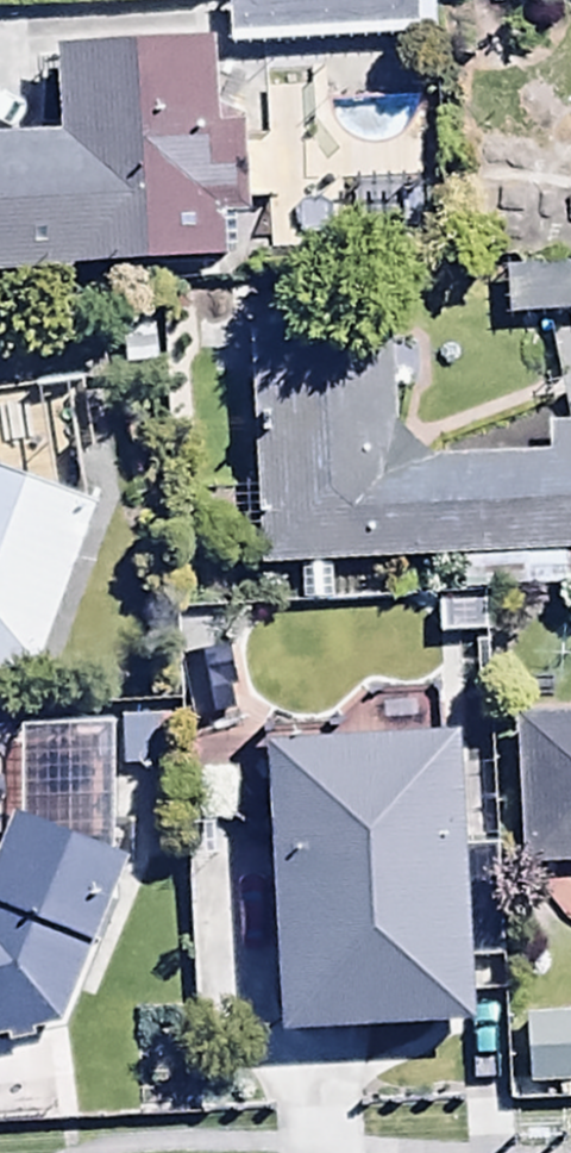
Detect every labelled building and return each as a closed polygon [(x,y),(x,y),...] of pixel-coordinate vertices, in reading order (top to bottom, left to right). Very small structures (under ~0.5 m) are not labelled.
[(230,56),(422,54),(422,1),(229,4),(230,56)] [(67,68),(67,154),(0,155),(0,284),(225,279),(224,224),(256,224),(254,146),(219,147),(217,64),(67,68)] [(539,185),(570,190),(570,150),(545,146),(539,185)] [(263,577),(570,560),(570,433),(551,434),(553,471),(400,477),(393,336),(253,341),(263,577)] [(40,692),(99,526),(0,491),(0,697),(40,692)] [(176,726),(120,728),(121,778),(178,777),(176,726)] [(554,886),(570,886),(570,730),(550,731),(554,886)] [(501,731),(276,748),(298,1044),(490,1030),(481,902),(513,899),(501,731)] [(54,1039),(129,877),(24,827),(0,878),(0,1051),(54,1039)] [(530,1028),(533,1089),(570,1088),(570,1026),(530,1028)]
